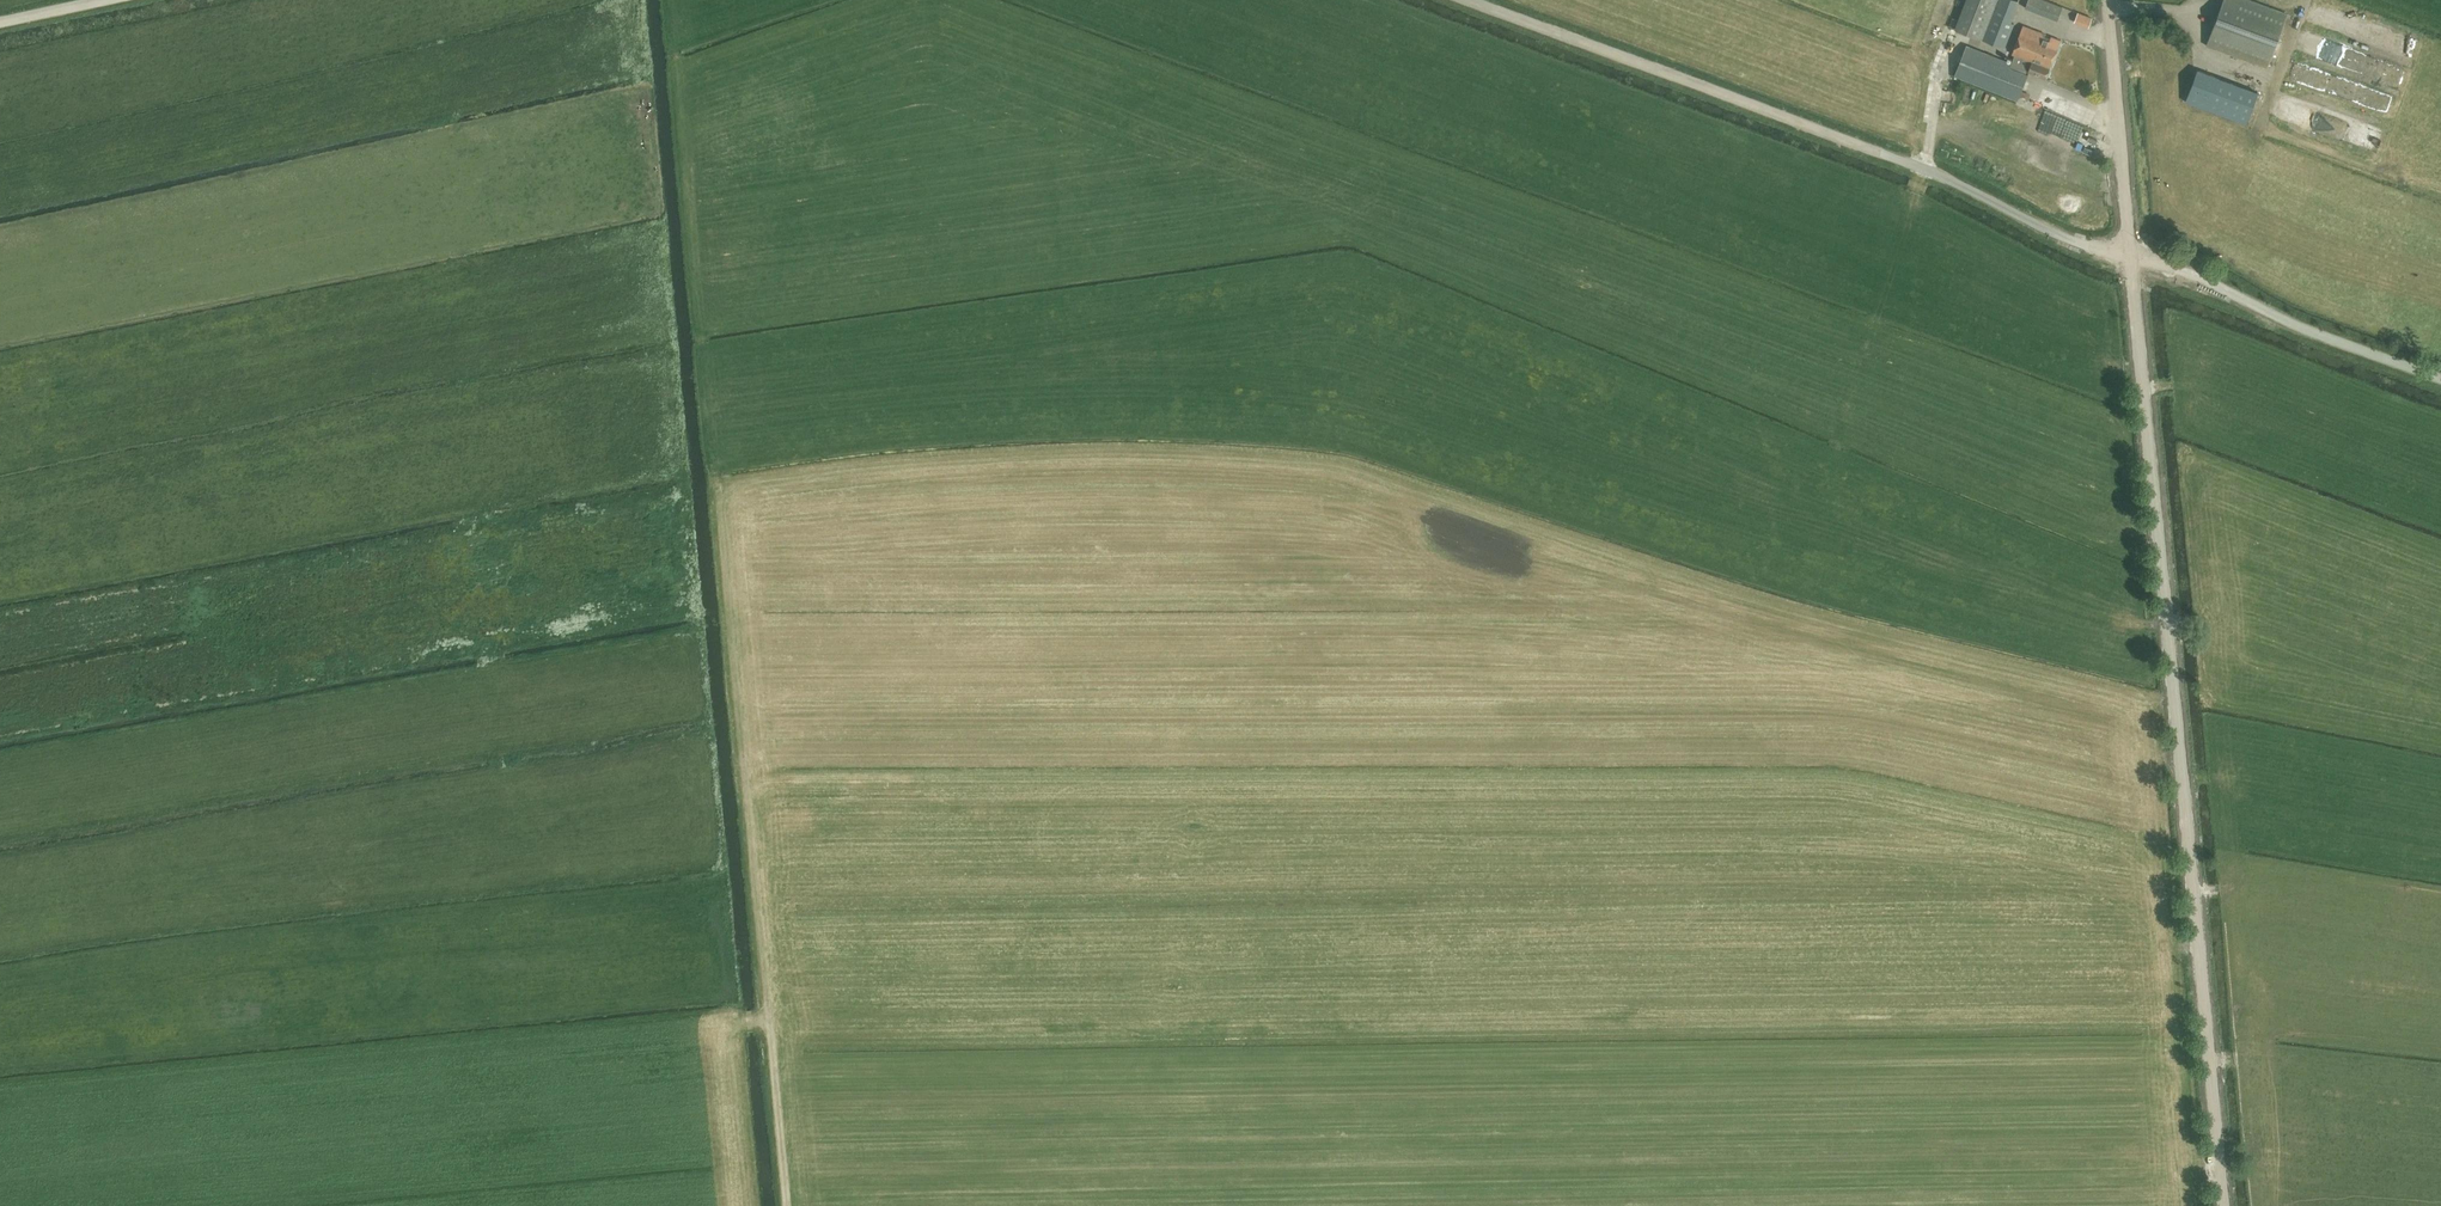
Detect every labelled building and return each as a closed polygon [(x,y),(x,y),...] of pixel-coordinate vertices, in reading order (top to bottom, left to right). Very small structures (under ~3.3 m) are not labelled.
[(1955,29),(2004,49),(2014,24),(2011,22),(2020,0),(2019,0),(1966,0),(1955,29)] [(2062,6),(2046,0),(2028,0),(2025,8),(2057,20),(2062,6)] [(2206,46),(2267,69),(2288,14),(2251,0),(2223,0),(2206,46)] [(2048,40),(2043,38),(2044,33),(2024,25),(2012,53),(2015,54),(2012,62),(1967,45),(1955,75),(2018,100),(2029,72),(2046,79),(2061,41),(2050,36),(2048,40)] [(2383,40),(2380,49),(2387,51),(2390,42),(2383,40)] [(2206,109),(2218,77),(2197,70),(2186,101),(2206,109)] [(2049,101),(2046,112),(2083,122),(2086,111),(2049,101)] [(2383,115),(2386,104),(2377,102),(2374,113),(2383,115)] [(2073,149),(2076,139),(2057,134),(2059,127),(2056,126),(2051,144),(2073,149)] [(751,1034),(753,1024),(744,1023),(743,1033),(751,1034)] [(757,1056),(754,1042),(747,1044),(749,1058),(757,1056)]
